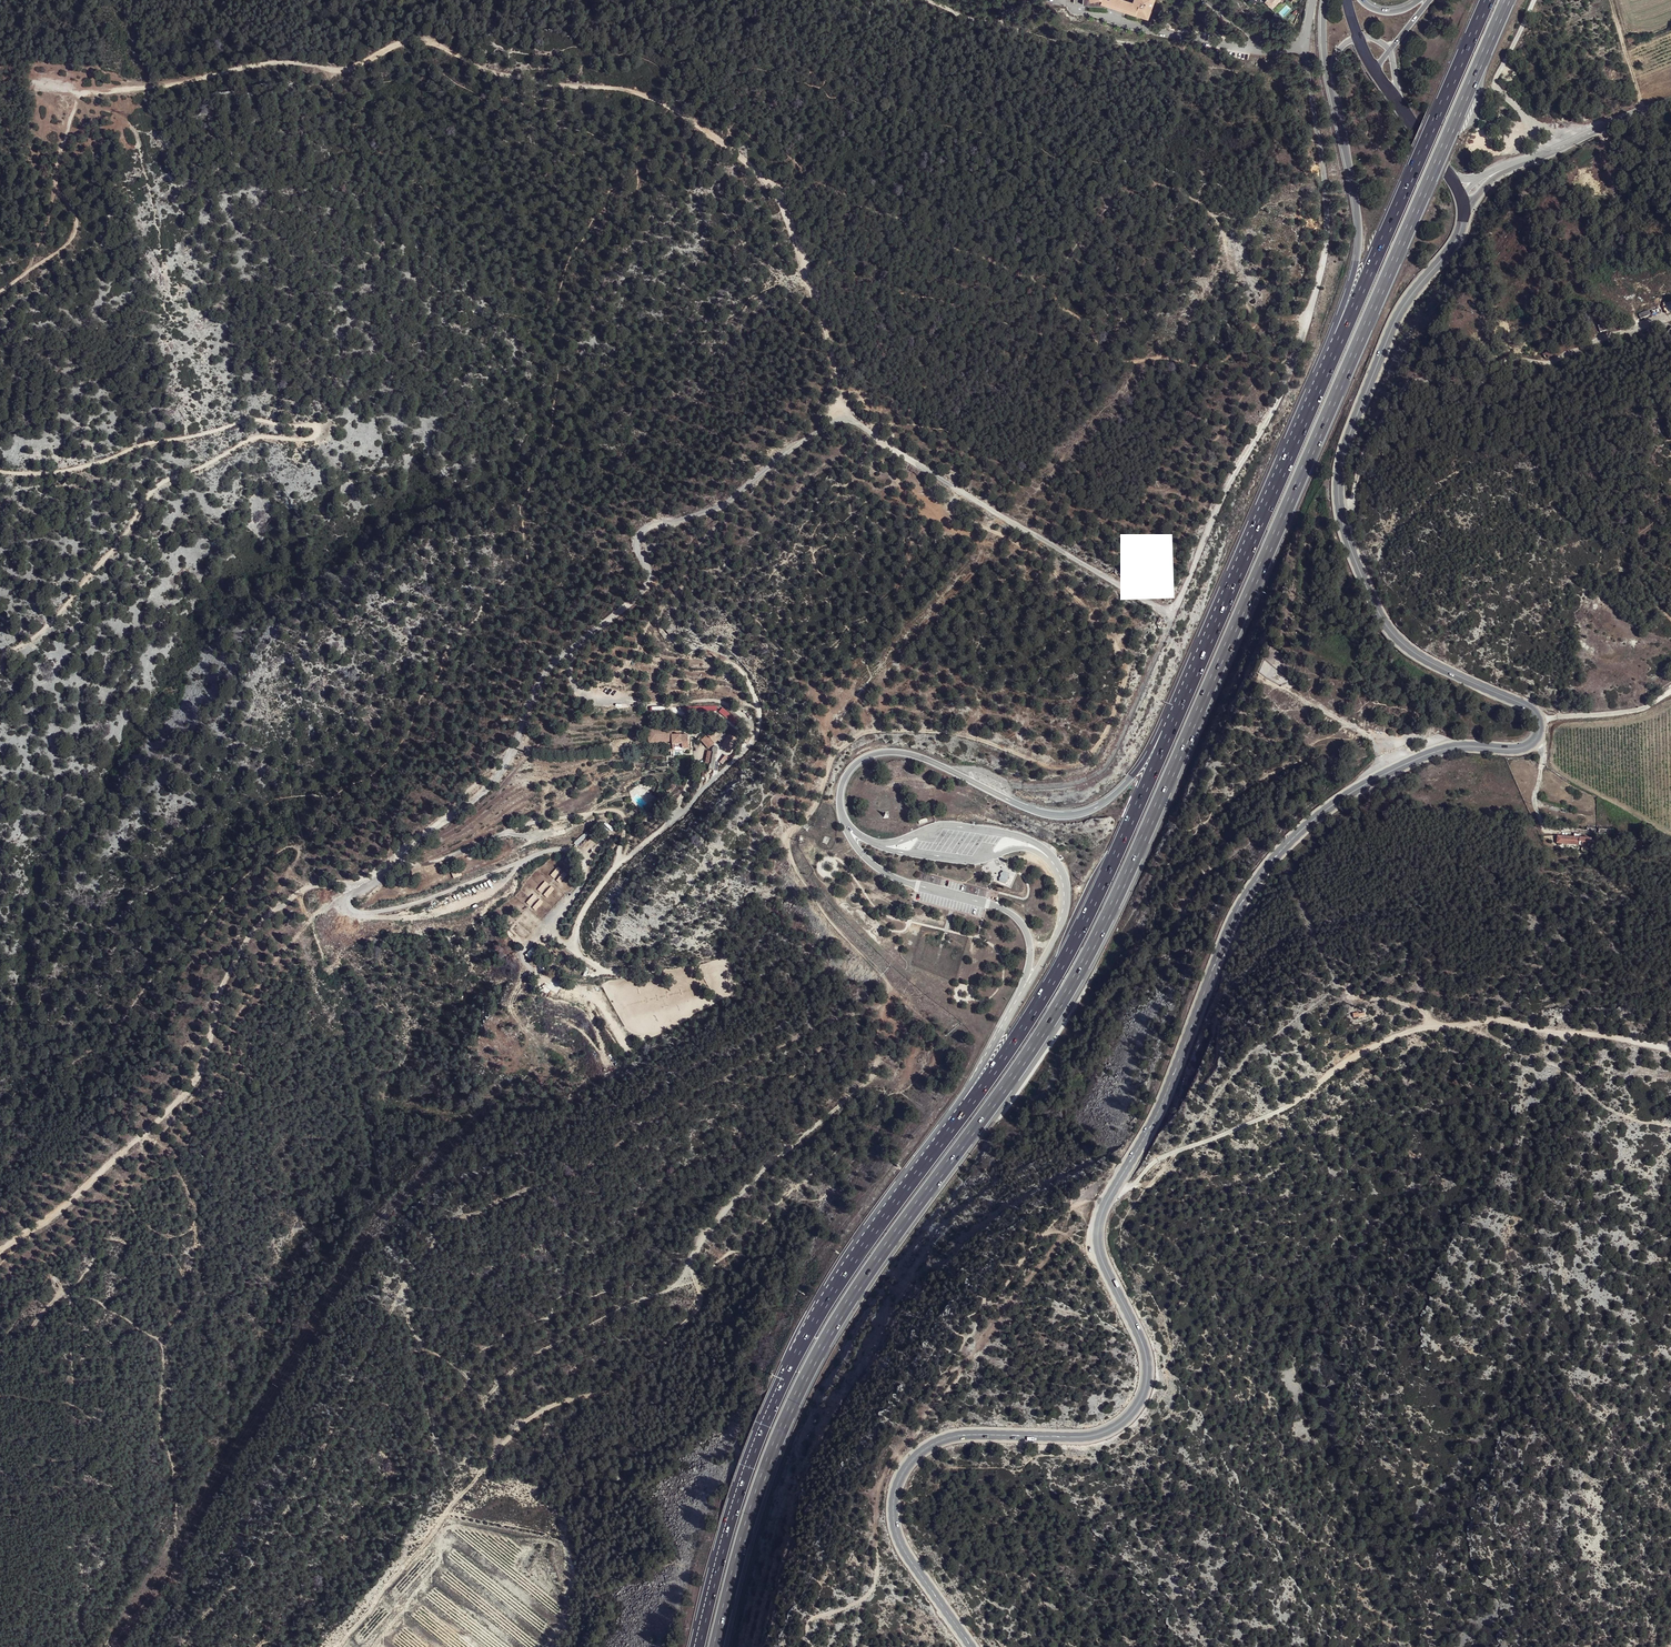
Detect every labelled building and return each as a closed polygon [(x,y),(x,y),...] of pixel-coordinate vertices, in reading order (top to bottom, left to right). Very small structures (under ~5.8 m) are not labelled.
[(1074,3),(1083,4),(1107,5),(1108,4),(1148,18),(1154,0),(1134,0),(1134,1),(1131,0),(1074,0),(1074,3)] [(1261,1),(1272,10),(1281,0),(1262,0),(1261,1)] [(1555,254),(1548,258),(1552,266),(1559,263),(1555,254)] [(1596,353),(1588,357),(1591,362),(1595,361),(1597,365),(1602,362),(1596,353)] [(672,625),(665,630),(669,635),(675,629),(672,625)] [(745,722),(725,709),(722,712),(740,728),(745,722)] [(1399,744),(1410,751),(1414,745),(1406,739),(1409,734),(1406,732),(1413,721),(1407,717),(1397,732),(1404,736),(1399,744)] [(689,749),(688,739),(687,734),(672,735),(671,728),(647,730),(648,741),(671,740),(671,743),(672,744),(682,744),(682,748),(682,750),(689,749)] [(711,738),(714,735),(710,731),(701,740),(708,749),(715,743),(711,738)] [(1397,732),(1392,739),(1399,744),(1404,736),(1397,732)] [(723,764),(729,758),(725,755),(719,761),(723,764)] [(666,791),(670,794),(676,786),(673,783),(666,791)] [(1562,826),(1559,835),(1565,837),(1567,834),(1572,835),(1574,829),(1562,826)] [(588,830),(574,841),(577,844),(590,833),(588,830)] [(590,837),(581,847),(586,852),(596,843),(590,837)] [(1550,846),(1549,852),(1554,852),(1553,854),(1581,857),(1582,849),(1550,846)] [(1006,884),(1010,874),(1002,870),(998,881),(1006,884)] [(532,947),(525,955),(533,963),(541,956),(532,947)]
